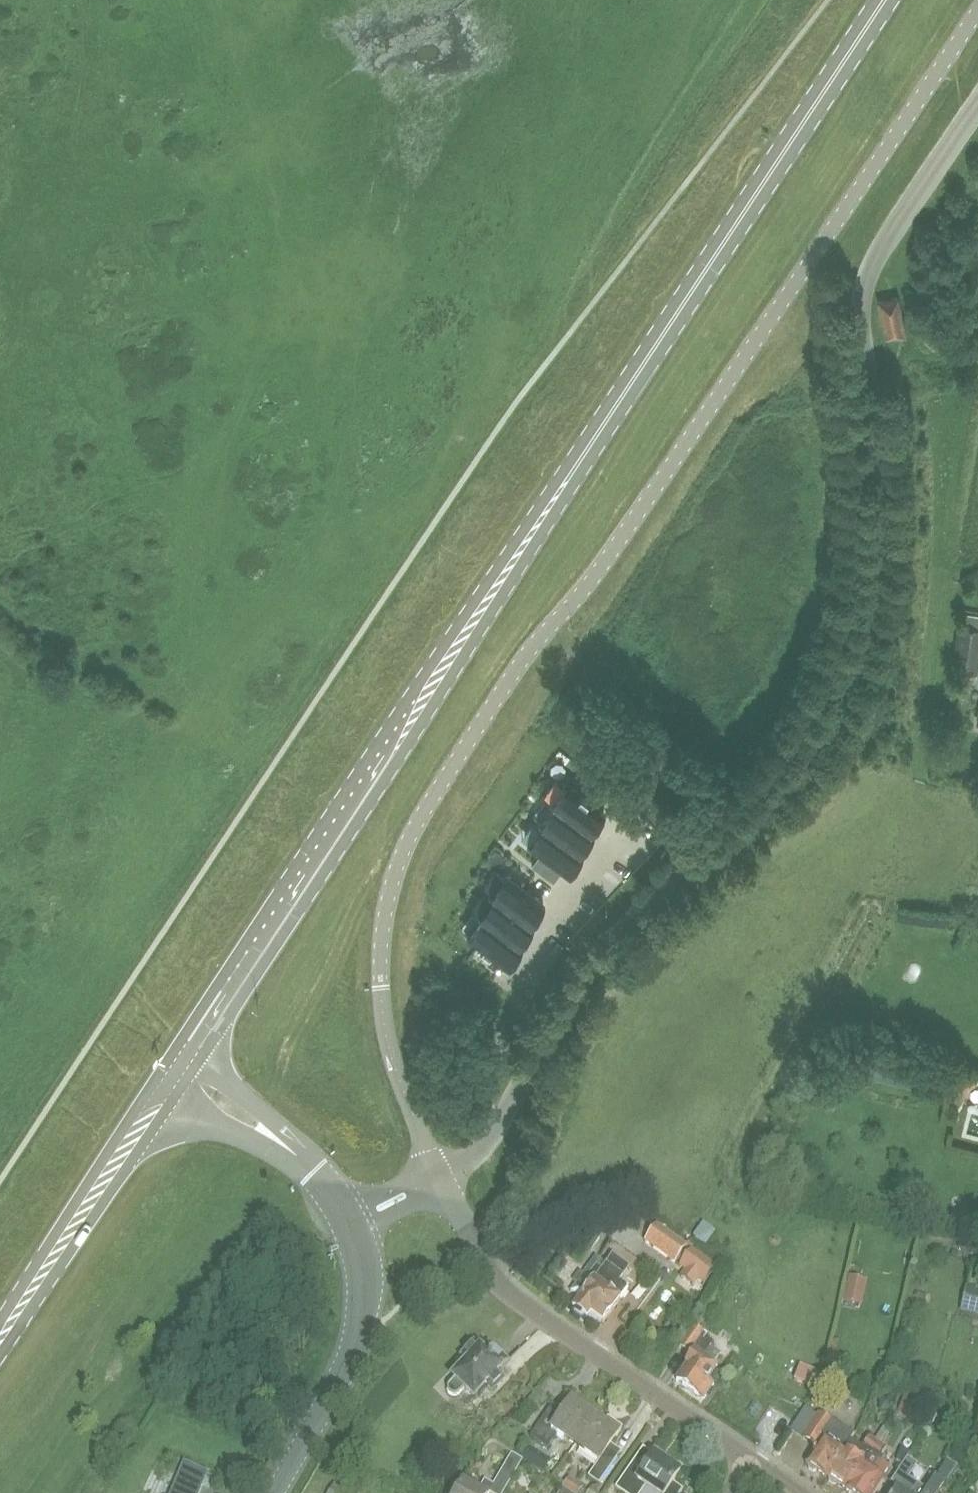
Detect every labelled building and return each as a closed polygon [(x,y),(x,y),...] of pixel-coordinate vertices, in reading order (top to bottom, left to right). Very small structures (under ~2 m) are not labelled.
[(878,299),(886,337),(906,332),(898,295),(878,299)] [(977,666),(977,629),(957,626),(951,668),(977,672),(977,666)] [(589,795),(549,770),(536,789),(580,817),(581,817),(577,815),(589,795)] [(580,817),(536,789),(536,790),(539,792),(527,811),(571,839),(568,837),(580,817)] [(530,814),(517,834),(558,860),(571,839),(527,811),(527,812),(530,814)] [(586,834),(554,871),(585,899),(618,862),(586,834)] [(490,862),(477,882),(528,914),(525,912),(538,892),(490,862)] [(480,885),(468,904),(475,909),(519,937),(519,936),(516,934),(528,914),(477,882),(477,883),(480,885)] [(465,931),(506,957),(519,937),(475,909),(474,909),(478,911),(465,931)] [(645,1241),(674,1262),(686,1246),(657,1225),(645,1241)] [(583,1294),(572,1308),(574,1310),(573,1314),(581,1319),(584,1317),(586,1319),(590,1314),(602,1323),(628,1288),(620,1282),(624,1277),(606,1264),(602,1269),(593,1261),(574,1287),(583,1294)] [(835,1296),(856,1299),(860,1273),(839,1269),(835,1296)] [(960,1278),(958,1292),(977,1295),(977,1281),(960,1278)] [(974,1313),(977,1297),(957,1292),(954,1308),(974,1313)] [(704,1398),(713,1384),(708,1380),(717,1367),(713,1364),(719,1354),(709,1348),(710,1346),(702,1341),(706,1334),(692,1325),(678,1346),(691,1355),(684,1364),(686,1365),(675,1381),(697,1395),(698,1394),(704,1398)] [(454,1379),(449,1384),(448,1385),(447,1389),(448,1393),(451,1395),(455,1396),(458,1394),(464,1388),(472,1397),(484,1385),(490,1391),(501,1379),(495,1373),(505,1363),(487,1346),(480,1352),(472,1345),(461,1356),(467,1361),(452,1377),(454,1379)] [(567,1436),(577,1443),(595,1415),(586,1408),(588,1405),(574,1394),(558,1417),(548,1410),(530,1437),(547,1449),(557,1435),(564,1440),(567,1436)] [(929,1411),(925,1420),(931,1423),(935,1414),(929,1411)] [(826,1477),(850,1440),(853,1435),(833,1422),(818,1412),(802,1436),(817,1446),(805,1464),(807,1465),(807,1469),(812,1473),(817,1471),(826,1477)] [(595,1415),(577,1443),(586,1449),(583,1453),(598,1463),(588,1476),(599,1484),(617,1457),(607,1450),(622,1428),(607,1417),(605,1421),(595,1415)] [(845,1489),(885,1428),(882,1427),(874,1439),(869,1436),(862,1448),(850,1440),(826,1477),(827,1477),(828,1482),(833,1485),(837,1484),(845,1489)] [(885,1447),(881,1444),(889,1432),(885,1428),(845,1489),(845,1490),(850,1492),(872,1492),(883,1476),(882,1476),(888,1467),(877,1460),(885,1447)] [(522,1459),(511,1453),(499,1474),(510,1480),(522,1459)] [(680,1472),(653,1455),(639,1475),(629,1468),(616,1488),(624,1492),(640,1492),(645,1486),(655,1492),(680,1492),(683,1489),(673,1483),(680,1472)] [(202,1484),(179,1474),(171,1492),(198,1492),(202,1484)] [(933,1481),(924,1475),(917,1485),(906,1477),(899,1487),(898,1486),(894,1492),(924,1492),(933,1481)] [(924,1492),(939,1492),(945,1484),(935,1477),(933,1481),(924,1492)] [(484,1480),(478,1491),(463,1482),(457,1492),(489,1492),(493,1485),(484,1480)] [(347,1491),(333,1482),(327,1492),(346,1492),(347,1491)]
